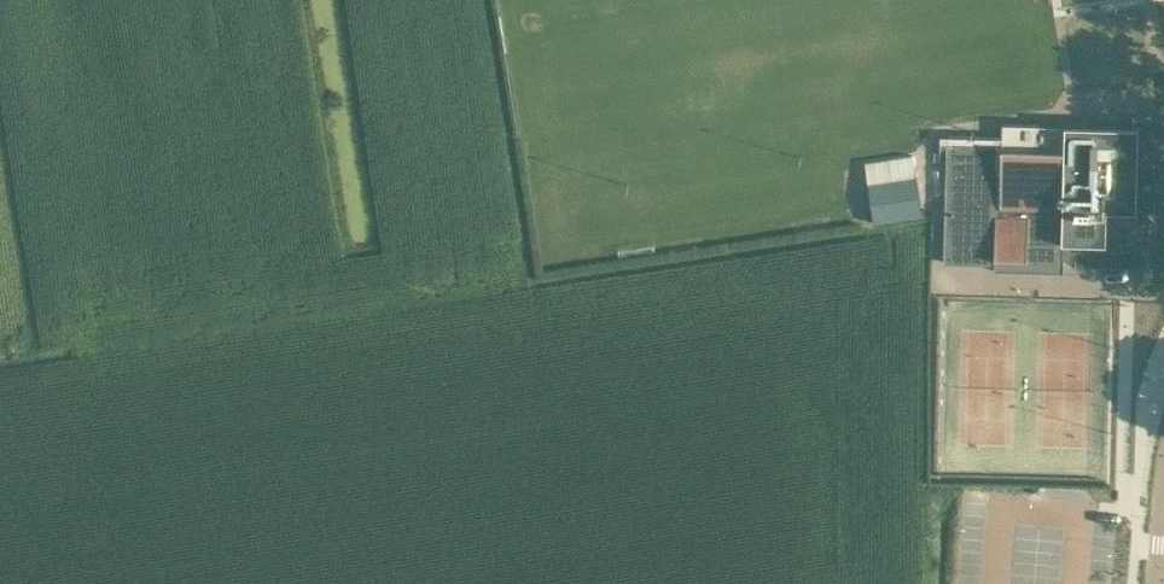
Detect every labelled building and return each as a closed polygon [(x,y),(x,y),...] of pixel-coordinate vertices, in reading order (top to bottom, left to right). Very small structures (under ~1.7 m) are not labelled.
[(997,257),(1027,257),(1028,243),(1065,244),(1065,224),(1083,207),(1106,208),(1123,225),(1122,229),(1143,229),(1144,191),(1137,191),(1138,186),(1141,186),(1141,185),(1137,185),(1139,135),(1142,135),(1142,133),(1095,132),(1095,139),(1076,138),(1076,150),(1067,150),(1068,145),(1066,145),(1066,150),(1003,148),(1003,144),(1002,144),(1001,159),(992,159),(993,157),(948,156),(946,260),(990,262),(990,256),(995,256),(995,260),(997,260),(997,257)] [(917,175),(869,182),(875,221),(923,213),(917,175)]
